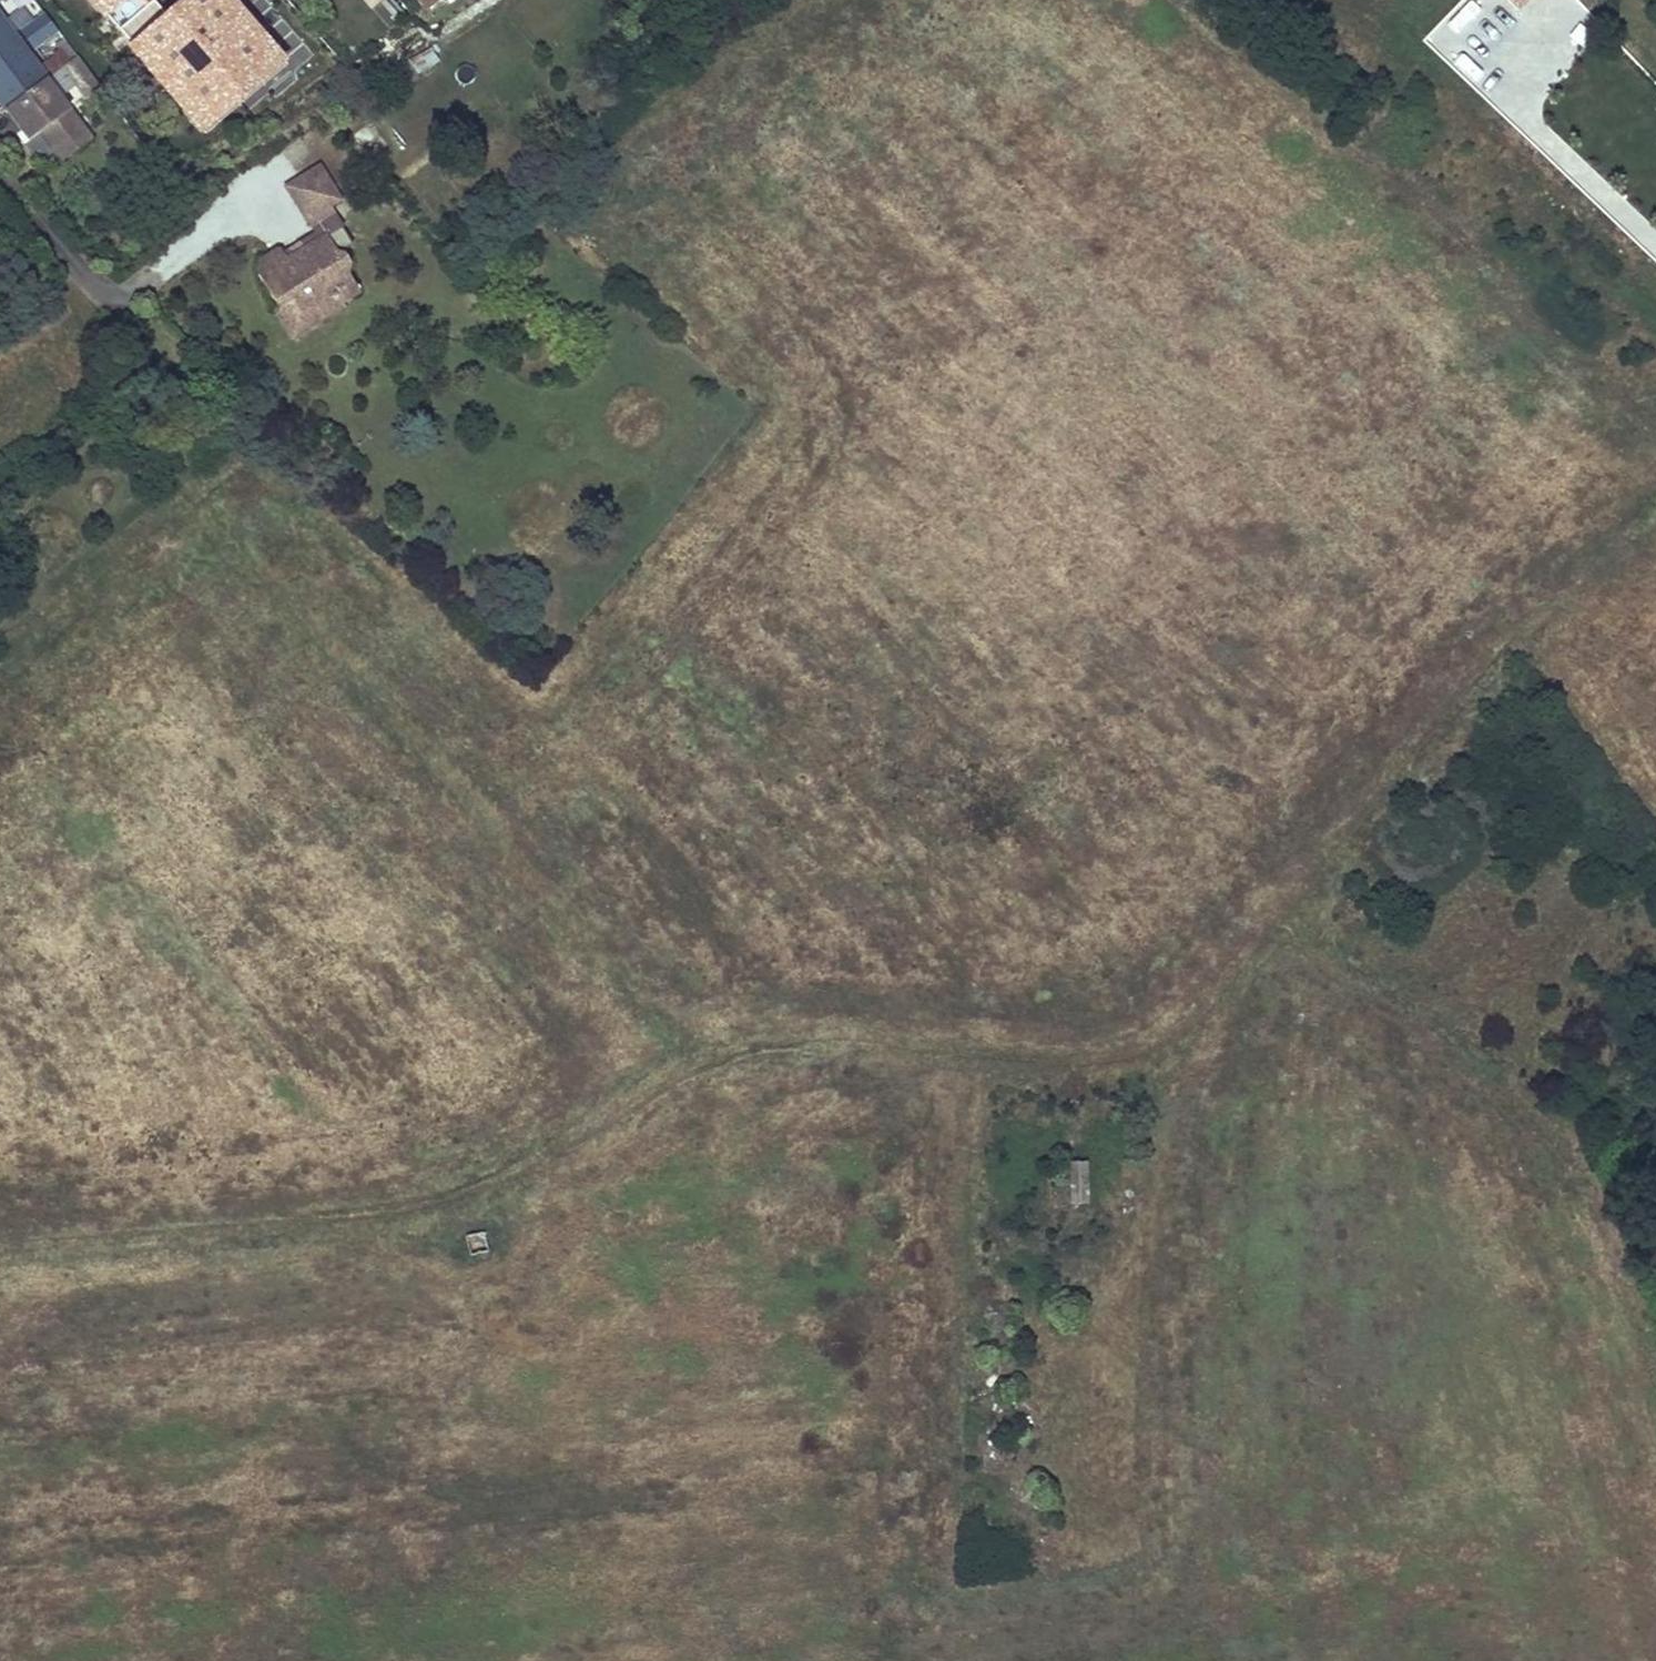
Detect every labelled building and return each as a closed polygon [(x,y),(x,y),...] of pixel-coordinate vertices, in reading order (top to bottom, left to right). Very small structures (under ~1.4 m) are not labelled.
[(31,46),(52,35),(34,0),(7,0),(31,46)] [(194,48),(228,17),(213,0),(151,0),(194,48)] [(432,15),(449,0),(418,0),(432,15)] [(1520,12),(1532,0),(1508,0),(1520,12)] [(0,19),(0,102),(26,137),(38,127),(65,106),(0,19)] [(433,51),(411,59),(416,71),(438,63),(433,51)] [(99,90),(77,60),(63,71),(85,101),(99,90)] [(267,64),(256,73),(263,80),(273,74),(267,64)] [(80,126),(65,106),(38,127),(52,147),(80,126)] [(320,169),(287,190),(307,222),(329,208),(340,202),(320,169)] [(324,243),(345,230),(329,208),(307,222),(316,239),(324,243)] [(282,261),(287,268),(324,243),(316,239),(282,261)] [(335,260),(324,243),(287,268),(282,261),(278,254),(263,264),(259,277),(279,308),(291,300),(297,308),(301,306),(313,311),(322,324),(340,313),(342,307),(358,298),(344,278),(347,270),(342,262),(335,260)] [(274,314),(293,342),(322,324),(313,311),(301,306),(297,308),(291,300),(279,308),(274,314)] [(1087,1200),(1090,1159),(1070,1158),(1068,1199),(1087,1200)] [(483,1233),(464,1233),(466,1252),(484,1253),(483,1233)]
